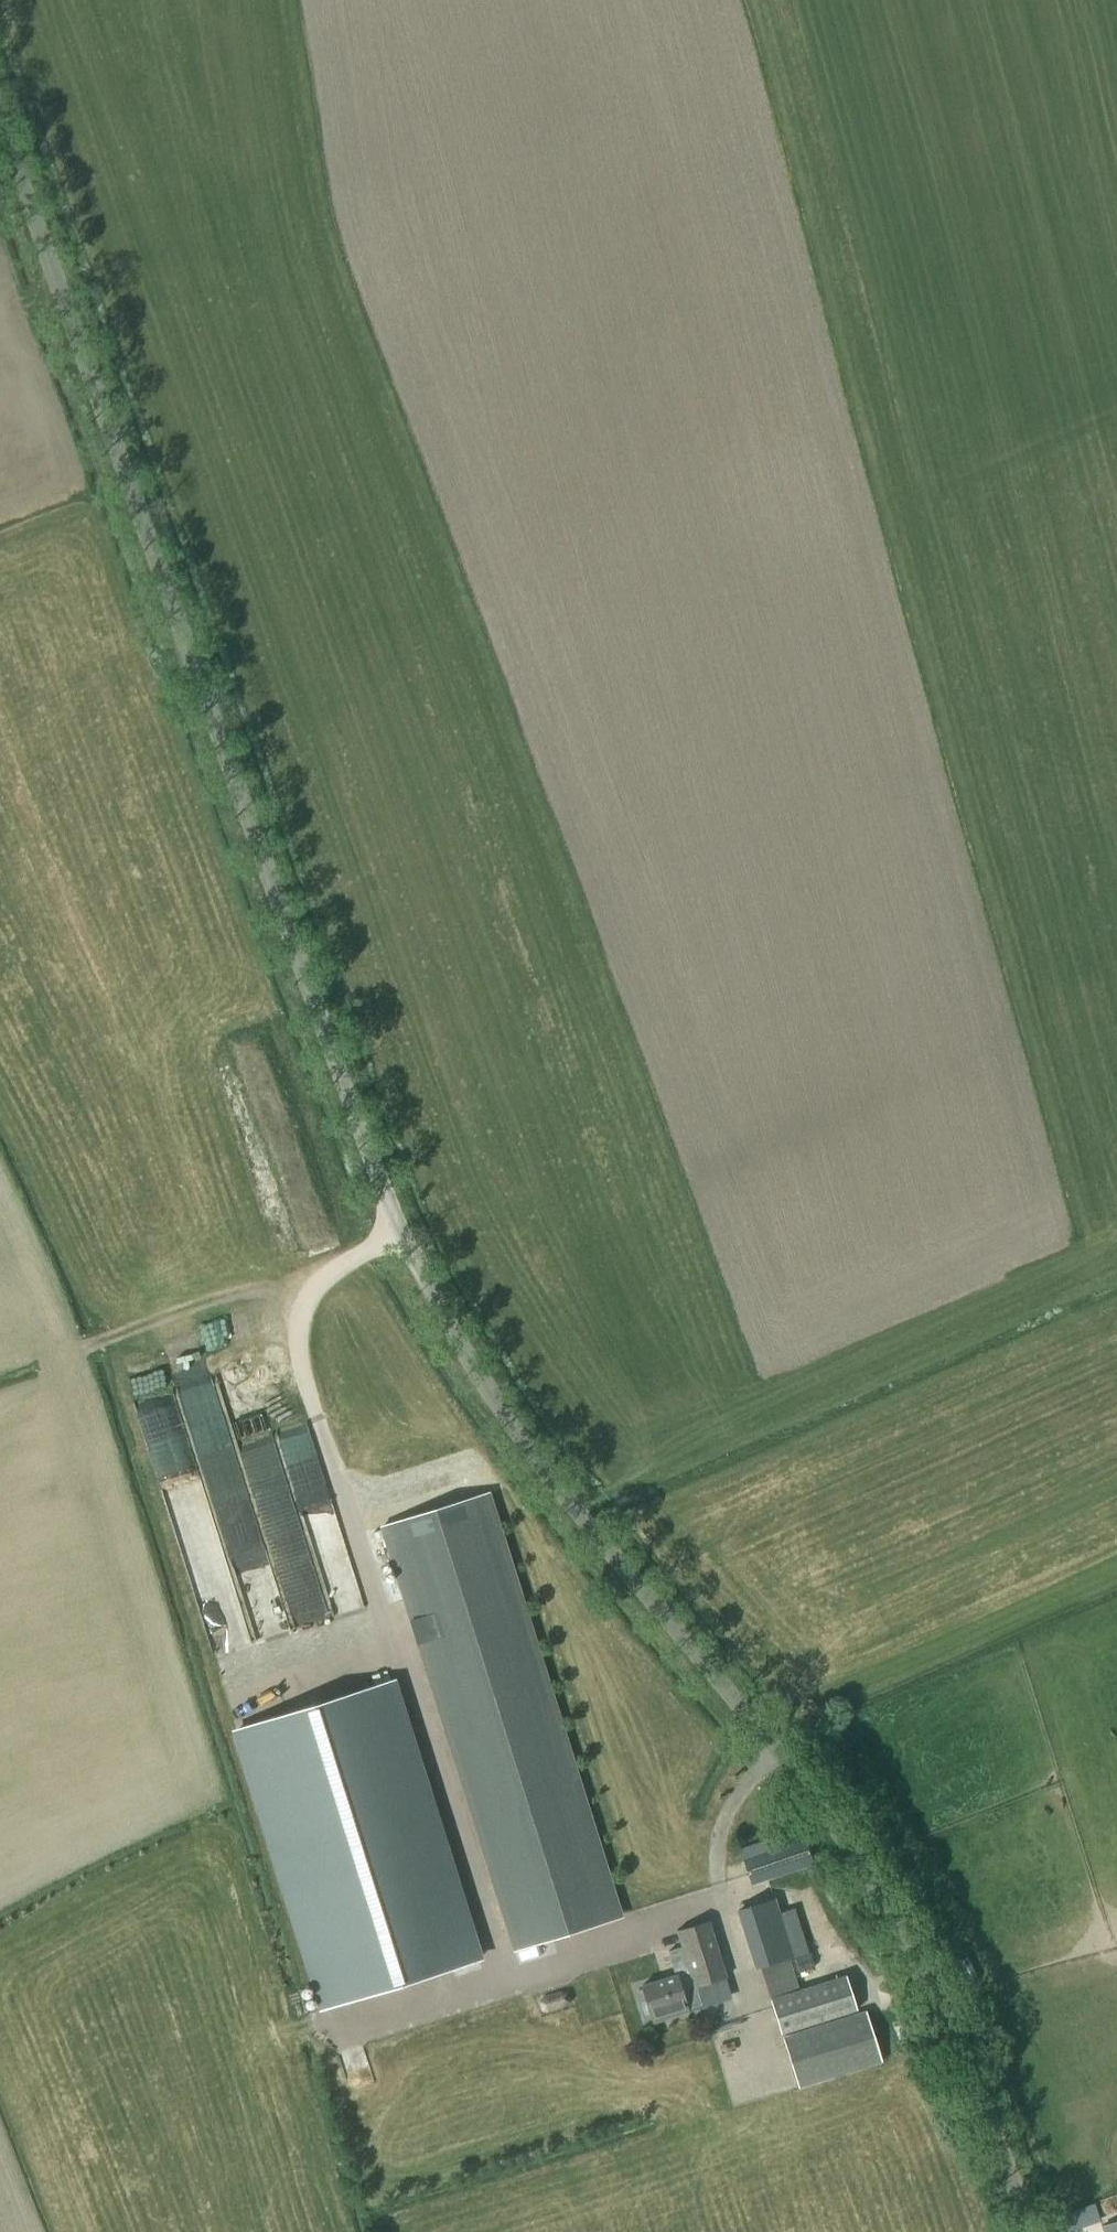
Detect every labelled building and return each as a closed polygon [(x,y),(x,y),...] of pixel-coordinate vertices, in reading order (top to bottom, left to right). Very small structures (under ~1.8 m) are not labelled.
[(486,1495),(381,1528),(513,1949),(619,1916),(486,1495)] [(390,1684),(235,1733),(322,2010),(478,1961),(390,1684)] [(744,1863),(751,1885),(811,1864),(803,1842),(744,1863)] [(787,1959),(791,1958),(807,1954),(793,1911),(777,1914),(773,1900),(737,1911),(755,1969),(768,1965),(772,1977),(791,1971),(787,1959)] [(650,2016),(652,2024),(687,2013),(686,2010),(700,2006),(695,1988),(707,1984),(709,1990),(722,1986),(721,1980),(726,1979),(710,1922),(676,1932),(680,1949),(667,1953),(674,1977),(639,1987),(642,1998),(635,2000),(638,2010),(645,2008),(648,2017),(650,2016)] [(846,1977),(769,2001),(780,2034),(856,2011),(846,1977)] [(548,2014),(566,2008),(571,2001),(567,1992),(559,1992),(544,1997),(538,2003),(541,2011),(548,2014)] [(797,2090),(882,2063),(865,2013),(782,2040),(797,2090)] [(1102,2227),(1103,2231),(1116,2231),(1116,2222),(1102,2227)]
